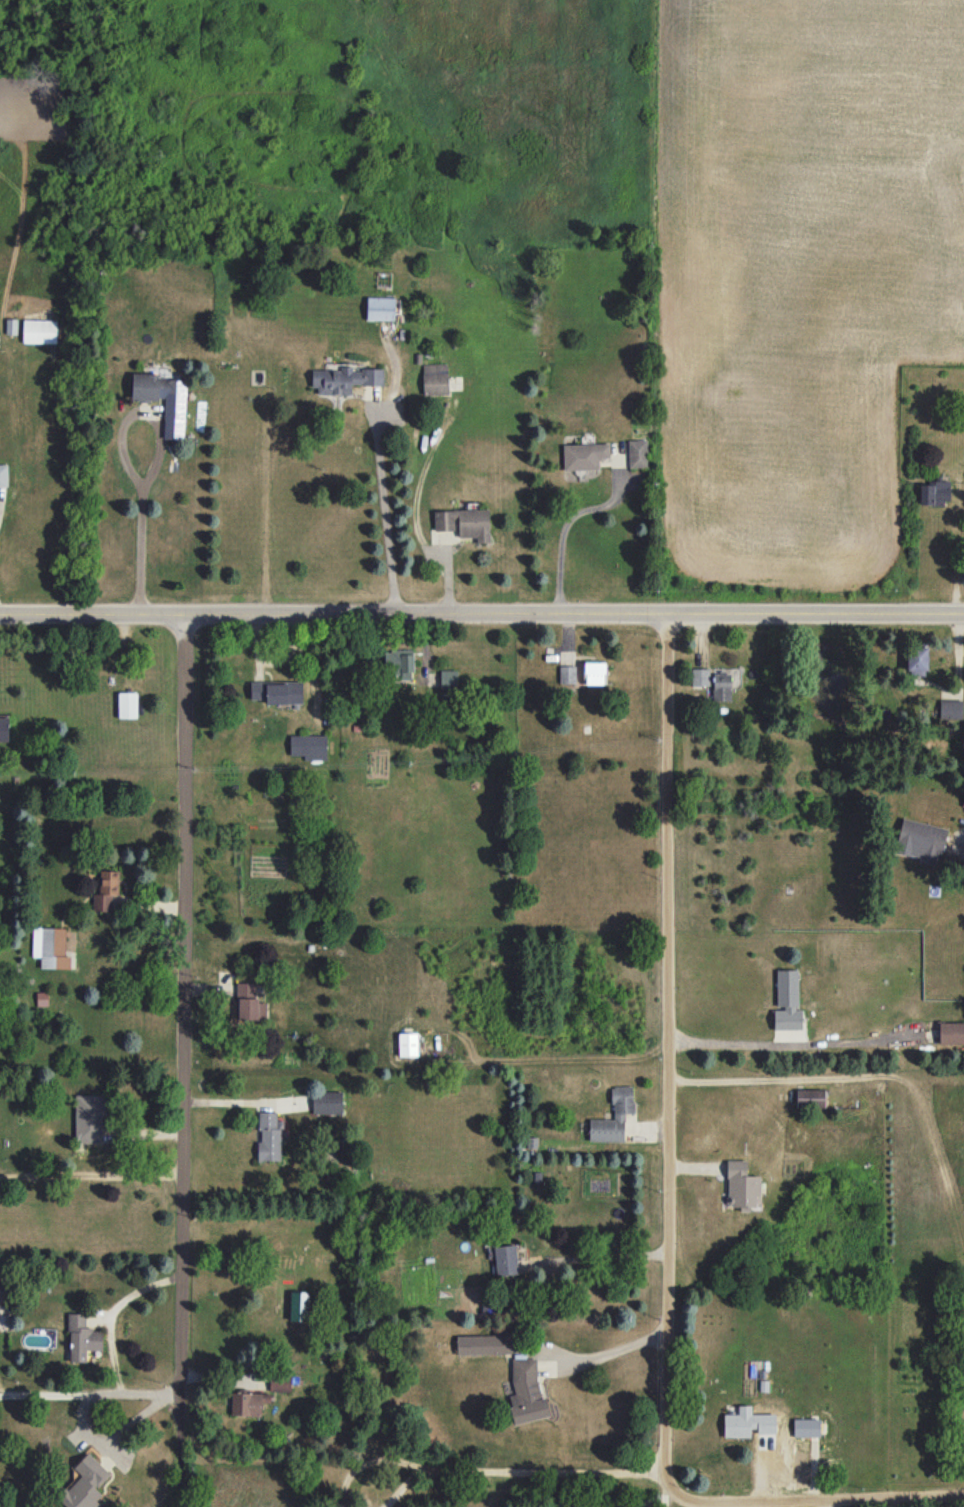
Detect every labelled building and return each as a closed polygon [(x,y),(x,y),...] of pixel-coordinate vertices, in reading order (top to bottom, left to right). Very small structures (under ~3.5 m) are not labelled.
[(394,320),(394,297),(367,297),(366,320),(394,320)] [(57,343),(57,320),(23,320),(23,343),(57,343)] [(423,364),(423,395),(448,394),(448,363),(423,364)] [(312,370),(311,387),(317,387),(317,394),(351,395),(352,385),(383,385),(383,370),(352,369),(352,366),(340,366),(340,370),(312,370)] [(132,399),(165,400),(164,419),(184,420),(186,379),(160,378),(160,374),(133,373),(132,399)] [(628,440),(629,468),(648,467),(647,439),(628,440)] [(563,445),(564,470),(599,469),(599,458),(610,458),(609,443),(563,445)] [(919,504),(950,504),(950,481),(928,481),(928,485),(920,485),(919,504)] [(434,511),(435,530),(457,530),(458,537),(476,537),(476,543),(489,542),(489,509),(434,511)] [(927,647),(907,647),(907,675),(927,675),(927,647)] [(412,650),(384,651),(385,677),(413,677),(412,650)] [(606,685),(606,662),(583,662),(583,684),(606,685)] [(575,666),(559,666),(559,683),(575,683),(575,666)] [(692,685),(709,685),(709,668),(692,668),(692,685)] [(458,670),(440,670),(440,688),(457,689),(458,670)] [(712,701),(730,701),(731,672),(713,672),(712,701)] [(250,682),(251,699),(266,699),(266,704),(302,703),(302,681),(250,682)] [(137,718),(137,692),(118,692),(118,718),(137,718)] [(940,719),(962,719),(963,700),(940,700),(940,719)] [(326,735),(290,735),(290,755),(304,755),(304,760),(326,761),(326,735)] [(946,828),(902,818),(894,852),(921,858),(920,862),(937,866),(946,828)] [(111,911),(111,895),(119,895),(119,870),(100,870),(100,894),(93,893),(93,911),(111,911)] [(70,969),(70,956),(64,956),(65,928),(33,927),(32,957),(40,957),(40,968),(70,969)] [(802,1029),(801,1010),(798,1010),(798,969),(776,970),(777,1008),(774,1008),(774,1030),(802,1029)] [(266,1002),(256,1003),(256,982),(237,983),(238,1020),(266,1020),(266,1002)] [(939,1022),(939,1044),(963,1044),(963,1022),(939,1022)] [(416,1033),(399,1033),(398,1056),(416,1056),(416,1033)] [(589,1141),(624,1141),(624,1113),(633,1113),(633,1087),(613,1087),(613,1119),(589,1119),(589,1141)] [(824,1089),(797,1090),(797,1108),(825,1108),(824,1089)] [(342,1113),(342,1091),(312,1092),(313,1114),(342,1113)] [(75,1095),(76,1143),(103,1142),(102,1095),(75,1095)] [(281,1161),(281,1120),(277,1120),(276,1112),(259,1112),(259,1161),(281,1161)] [(747,1161),(727,1160),(726,1206),(739,1206),(739,1211),(750,1211),(750,1207),(759,1207),(760,1176),(747,1176),(747,1161)] [(517,1274),(516,1245),(495,1246),(496,1275),(517,1274)] [(69,1362),(86,1362),(87,1350),(102,1351),(102,1330),(86,1330),(86,1313),(69,1313),(69,1362)] [(456,1335),(457,1355),(511,1353),(511,1334),(456,1335)] [(514,1424),(547,1417),(534,1356),(510,1362),(517,1394),(508,1396),(514,1424)] [(291,1374),(270,1373),(270,1391),(291,1391),(291,1374)] [(232,1391),(231,1415),(261,1416),(262,1403),(270,1403),(270,1392),(232,1391)] [(724,1414),(724,1437),(751,1438),(751,1406),(738,1405),(738,1414),(724,1414)] [(774,1415),(756,1415),(756,1438),(774,1438),(774,1415)] [(104,1496),(96,1488),(110,1473),(87,1453),(73,1468),(79,1474),(56,1498),(66,1506),(94,1506),(104,1496)]
